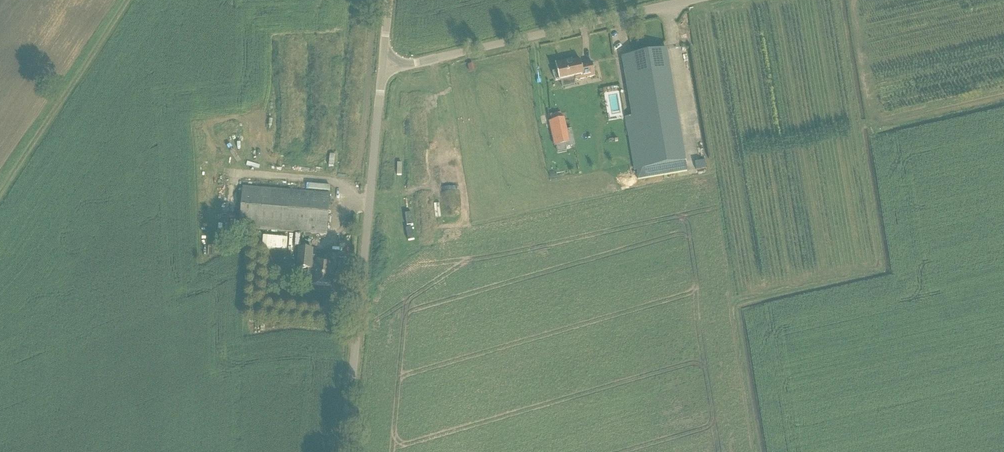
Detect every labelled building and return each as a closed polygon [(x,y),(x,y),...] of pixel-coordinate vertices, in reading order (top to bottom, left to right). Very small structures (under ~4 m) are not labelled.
[(622,58),(624,68),(632,116),(625,118),(637,180),(687,171),(668,60),(667,50),(622,58)] [(555,64),(557,73),(555,75),(556,78),(559,79),(559,81),(575,78),(575,81),(595,76),(592,63),(581,65),(580,61),(567,64),(566,62),(555,64)] [(549,122),(555,147),(570,143),(564,118),(549,122)] [(243,187),(239,228),(326,235),(330,194),(243,187)] [(286,250),(287,238),(263,236),(262,248),(286,250)] [(298,268),(301,268),(309,269),(308,278),(314,278),(313,285),(332,287),(334,264),(315,263),(315,264),(311,263),(312,250),(299,249),(298,268)]
